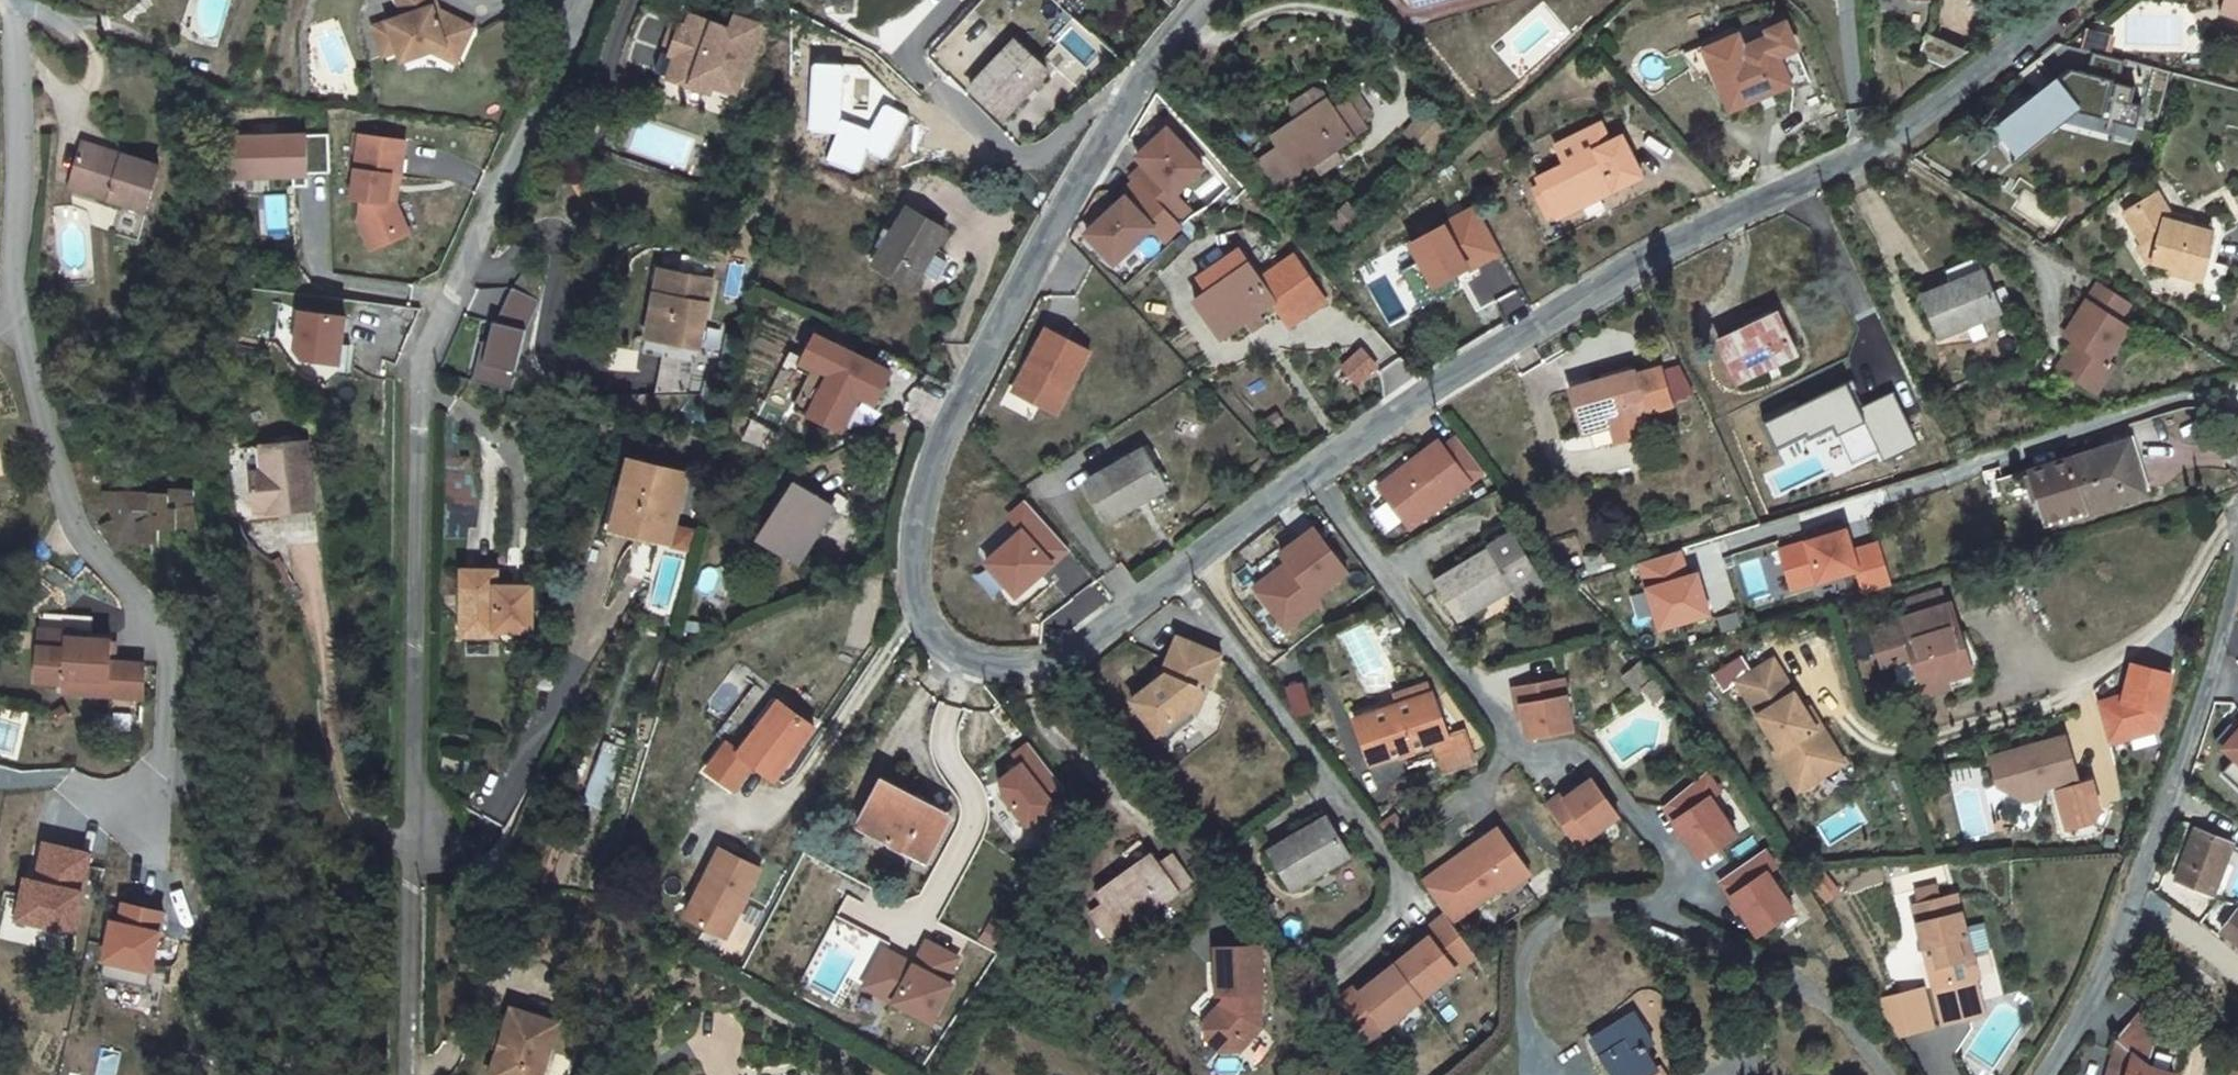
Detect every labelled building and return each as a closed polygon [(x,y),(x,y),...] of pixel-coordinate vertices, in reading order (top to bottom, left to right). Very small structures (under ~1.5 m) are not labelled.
[(405,15),(375,26),(384,55),(399,50),(402,61),(425,53),(432,51),(446,45),(461,53),(474,27),(448,13),(439,17),(434,6),(439,5),(437,0),(400,0),(405,15)] [(2221,12),(2237,17),(2237,0),(2225,0),(2221,12)] [(434,6),(439,17),(448,13),(440,9),(439,5),(434,6)] [(759,23),(735,15),(731,28),(685,12),(681,25),(671,54),(676,56),(669,77),(711,90),(713,83),(736,91),(742,74),(759,23)] [(681,25),(672,22),(656,72),(669,77),(676,56),(671,54),(681,25)] [(1741,56),(1713,68),(1731,109),(1791,82),(1793,88),(1811,80),(1786,22),(1768,29),(1770,35),(1758,40),(1738,49),(1741,56)] [(2117,35),(2090,28),(2086,45),(2112,52),(2117,35)] [(1770,35),(1768,29),(1756,35),(1758,40),(1770,35)] [(1926,38),(1919,56),(1945,68),(1965,54),(1926,38)] [(971,88),(1003,118),(1047,70),(1015,40),(971,88)] [(461,53),(446,45),(432,51),(457,62),(461,53)] [(2029,150),(2070,118),(2064,114),(2072,108),(2139,126),(2144,104),(2134,101),(2138,85),(2121,82),(2127,59),(2096,50),(2090,72),(2074,67),(2020,109),(2020,108),(1999,124),(2008,136),(2014,131),(2029,150)] [(1257,161),(1275,188),(1313,163),(1324,155),(1321,150),(1332,143),(1335,147),(1367,126),(1359,115),(1351,104),(1348,99),(1334,109),(1321,90),(1313,89),(1294,101),(1292,110),(1298,120),(1274,137),(1279,146),(1257,161)] [(1361,98),(1351,104),(1359,115),(1369,110),(1361,98)] [(1425,111),(1406,131),(1427,150),(1445,131),(1425,111)] [(1552,207),(1557,217),(1642,175),(1622,136),(1610,142),(1601,123),(1557,145),(1566,163),(1538,177),(1541,184),(1552,207)] [(247,179),(331,176),(328,127),(244,130),(247,179)] [(1135,181),(1175,223),(1189,210),(1174,194),(1204,167),(1168,128),(1138,156),(1146,164),(1132,177),(1135,181)] [(407,227),(396,203),(388,202),(392,175),(400,176),(402,176),(407,141),(356,134),(352,169),(357,170),(353,199),(362,200),(359,220),(369,243),(407,227)] [(111,199),(148,210),(161,165),(84,143),(73,179),(113,191),(111,199)] [(1335,147),(1332,143),(1321,150),(1324,155),(1313,163),(1320,173),(1342,158),(1335,147)] [(400,176),(392,175),(388,202),(396,203),(400,176)] [(113,191),(73,179),(71,187),(111,199),(113,191)] [(1121,194),(1125,198),(1086,234),(1114,263),(1152,228),(1164,241),(1179,227),(1175,223),(1135,181),(1121,194)] [(1544,211),(1552,207),(1541,184),(1533,188),(1544,211)] [(2188,226),(2189,219),(2169,214),(2156,193),(2151,196),(2165,220),(2188,226)] [(2144,245),(2157,248),(2154,260),(2173,265),(2172,270),(2202,277),(2199,285),(2221,291),(2228,265),(2207,259),(2208,252),(2206,251),(2211,232),(2188,226),(2165,220),(2151,196),(2124,212),(2144,245)] [(875,262),(913,284),(946,228),(909,205),(875,262)] [(1352,207),(1328,213),(1332,230),(1357,224),(1352,207)] [(2188,226),(2211,232),(2212,225),(2189,219),(2188,226)] [(371,249),(409,233),(407,227),(369,243),(371,249)] [(2157,248),(2144,245),(2140,248),(2148,263),(2154,260),(2157,248)] [(1210,291),(1196,300),(1221,336),(1246,319),(1244,315),(1254,307),(1257,312),(1275,299),(1272,295),(1280,290),(1269,274),(1261,280),(1239,248),(1200,276),(1210,291)] [(660,267),(648,336),(700,346),(713,277),(660,267)] [(1923,295),(1939,336),(1967,324),(1974,340),(1987,334),(1980,319),(2000,311),(1983,270),(1923,295)] [(2106,360),(2128,327),(2117,319),(2129,302),(2099,281),(2098,281),(2064,333),(2074,341),(2057,366),(2095,391),(2113,365),(2106,360)] [(342,366),(350,315),(298,306),(290,357),(342,366)] [(1254,307),(1244,315),(1246,319),(1254,330),(1265,323),(1257,312),(1254,307)] [(1719,341),(1738,381),(1797,352),(1777,313),(1719,341)] [(1009,389),(1059,416),(1094,350),(1045,324),(1009,389)] [(878,404),(894,373),(819,334),(805,359),(833,373),(811,415),(844,431),(862,396),(878,404)] [(700,346),(648,336),(645,350),(697,360),(700,346)] [(1406,345),(1413,357),(1426,350),(1418,337),(1406,345)] [(1363,349),(1343,367),(1357,383),(1377,365),(1363,349)] [(798,408),(811,415),(833,373),(805,359),(802,367),(815,374),(798,408)] [(1667,367),(1674,404),(1689,401),(1682,364),(1667,367)] [(1635,371),(1571,390),(1583,432),(1611,424),(1616,442),(1646,433),(1641,415),(1648,414),(1647,412),(1672,404),(1661,367),(1636,375),(1635,371)] [(1484,470),(1458,435),(1444,446),(1439,440),(1379,486),(1410,527),(1484,470)] [(294,508),(317,507),(310,439),(263,444),(229,448),(236,522),(258,520),(256,504),(293,500),(294,508)] [(1167,486),(1145,448),(1088,481),(1111,519),(1137,504),(1134,499),(1145,492),(1148,497),(1167,486)] [(2036,469),(2052,520),(2140,492),(2126,448),(2100,456),(2098,450),(2036,469)] [(616,524),(670,538),(686,473),(633,460),(616,524)] [(762,536),(799,561),(835,506),(798,482),(762,536)] [(161,528),(199,527),(198,486),(106,489),(108,545),(162,543),(161,528)] [(1016,596),(1069,549),(1027,501),(1010,516),(1023,531),(986,563),(1016,596)] [(986,540),(994,549),(1016,530),(1008,521),(986,540)] [(680,524),(674,544),(691,548),(696,528),(680,524)] [(1315,596),(1348,571),(1314,527),(1281,553),(1288,562),(1291,566),(1258,591),(1287,628),(1320,603),(1315,596)] [(1858,572),(1865,596),(1893,588),(1881,546),(1854,554),(1846,528),(1817,536),(1818,542),(1781,552),(1792,591),(1858,572)] [(1512,535),(1436,581),(1459,619),(1513,585),(1523,601),(1545,588),(1512,535)] [(1679,550),(1639,563),(1660,628),(1709,613),(1700,583),(1690,586),(1687,576),(1679,550)] [(1615,566),(1610,552),(1598,555),(1602,570),(1615,566)] [(1602,570),(1598,555),(1585,559),(1590,573),(1602,570)] [(296,585),(280,556),(271,561),(286,590),(296,585)] [(1258,591),(1291,566),(1288,562),(1255,587),(1258,591)] [(530,629),(531,585),(496,584),(497,569),(462,568),(461,616),(495,618),(494,629),(496,629),(530,629)] [(1697,573),(1687,576),(1690,586),(1700,583),(1697,573)] [(1945,607),(1940,592),(1898,605),(1901,617),(1903,620),(1896,622),(1873,630),(1884,663),(1892,661),(1914,654),(1922,682),(1943,676),(1947,688),(1975,679),(1982,664),(1971,631),(1959,634),(1950,605),(1945,607)] [(494,629),(495,618),(461,616),(461,634),(495,635),(496,629),(494,629)] [(69,636),(69,630),(39,629),(37,680),(65,681),(67,681),(68,675),(110,678),(109,693),(108,717),(144,719),(144,694),(146,662),(112,660),(113,638),(91,637),(69,636)] [(1219,654),(1177,635),(1163,673),(1156,670),(1150,686),(1132,701),(1157,734),(1188,711),(1183,704),(1186,698),(1191,700),(1196,686),(1204,690),(1219,654)] [(1922,682),(1914,654),(1892,661),(1902,696),(1925,689),(1922,682)] [(1656,677),(1640,661),(1624,676),(1639,692),(1644,689),(1656,677)] [(1774,661),(1738,683),(1781,752),(1790,747),(1812,783),(1844,763),(1821,726),(1815,729),(1805,712),(1774,661)] [(2159,744),(2176,672),(2130,661),(2121,700),(2108,697),(2100,730),(2159,744)] [(110,678),(68,675),(67,681),(65,681),(65,691),(109,693),(110,678)] [(1943,676),(1922,682),(1925,689),(1926,694),(1947,688),(1943,676)] [(1667,689),(1656,677),(1644,689),(1654,700),(1667,689)] [(1572,729),(1562,678),(1511,687),(1515,705),(1520,704),(1526,737),(1572,729)] [(1395,696),(1399,708),(1430,697),(1426,685),(1395,696)] [(1204,690),(1196,686),(1191,700),(1186,698),(1183,704),(1188,711),(1157,734),(1163,741),(1194,718),(1204,690)] [(1399,708),(1354,724),(1369,765),(1398,755),(1396,749),(1408,745),(1410,750),(1432,742),(1443,774),(1474,762),(1463,730),(1446,736),(1443,726),(1433,699),(1432,696),(1430,697),(1399,708)] [(1439,697),(1433,699),(1443,726),(1449,724),(1439,697)] [(802,743),(815,726),(780,699),(742,749),(730,740),(710,767),(734,786),(753,761),(775,778),(794,753),(802,743)] [(58,726),(71,719),(64,704),(50,711),(58,726)] [(1809,709),(1805,712),(1815,729),(1821,726),(1809,709)] [(2231,723),(2215,741),(2235,758),(2222,772),(2237,787),(2237,730),(2231,723)] [(2028,748),(1995,758),(2003,785),(2031,800),(2036,791),(2044,788),(2082,776),(2069,735),(2035,745),(2036,749),(2029,751),(2028,748)] [(1781,752),(1776,755),(1798,791),(1812,783),(1790,747),(1781,752)] [(1030,773),(1009,789),(1011,803),(1029,827),(1057,806),(1053,801),(1067,790),(1038,752),(1023,764),(1030,773)] [(1707,769),(1665,804),(1701,858),(1738,833),(1712,795),(1721,789),(1707,769)] [(1577,846),(1619,814),(1591,777),(1564,798),(1561,793),(1546,804),(1577,846)] [(948,822),(880,785),(860,824),(928,860),(948,822)] [(2044,788),(2036,791),(2031,800),(2047,795),(2044,788)] [(1269,850),(1292,888),(1348,855),(1326,817),(1269,850)] [(1453,922),(1505,884),(1508,889),(1530,873),(1498,828),(1480,841),(1484,845),(1460,862),(1457,857),(1424,882),(1453,922)] [(2225,862),(2232,843),(2196,829),(2176,877),(2207,890),(2219,860),(2225,862)] [(78,931),(93,849),(33,838),(17,920),(78,931)] [(1460,862),(1484,845),(1480,841),(1457,857),(1460,862)] [(761,868),(719,846),(685,914),(725,936),(761,868)] [(1766,847),(1721,878),(1758,933),(1795,909),(1769,871),(1778,865),(1766,847)] [(1098,893),(1104,902),(1090,912),(1109,940),(1149,911),(1145,906),(1156,899),(1159,903),(1191,880),(1171,854),(1157,864),(1151,855),(1098,893)] [(1913,905),(1940,1011),(1980,1001),(1969,955),(1963,934),(1966,933),(1965,932),(1955,894),(1913,905)] [(155,972),(168,908),(117,897),(103,962),(155,972)] [(2222,931),(2237,943),(2237,910),(2222,931)] [(1477,955),(1446,915),(1424,931),(1429,937),(1393,964),(1358,991),(1353,985),(1331,1001),(1364,1045),(1421,999),(1477,955)] [(1966,933),(1963,934),(1969,955),(1977,952),(1972,930),(1965,932),(1966,933)] [(948,982),(960,959),(929,942),(917,966),(887,949),(866,987),(934,1024),(954,986),(948,982)] [(1259,942),(1213,945),(1216,992),(1223,991),(1225,997),(1203,1016),(1203,1030),(1222,1046),(1236,1045),(1260,1024),(1258,989),(1261,989),(1259,942)] [(2175,1073),(2148,1065),(2161,1024),(2143,1006),(2130,1021),(2115,1038),(2119,1041),(2134,1053),(2127,1074),(2175,1074),(2175,1073)] [(507,1008),(497,1037),(492,1051),(483,1074),(535,1074),(553,1024),(507,1008)] [(1597,1035),(1607,1052),(1601,1055),(1613,1074),(1663,1074),(1657,1065),(1656,1066),(1644,1046),(1653,1041),(1634,1011),(1597,1035)] [(497,1037),(491,1034),(486,1049),(492,1051),(497,1037)] [(1607,1052),(1597,1035),(1590,1039),(1601,1055),(1607,1052)] [(2109,1074),(2127,1074),(2134,1053),(2119,1041),(2109,1074)]
